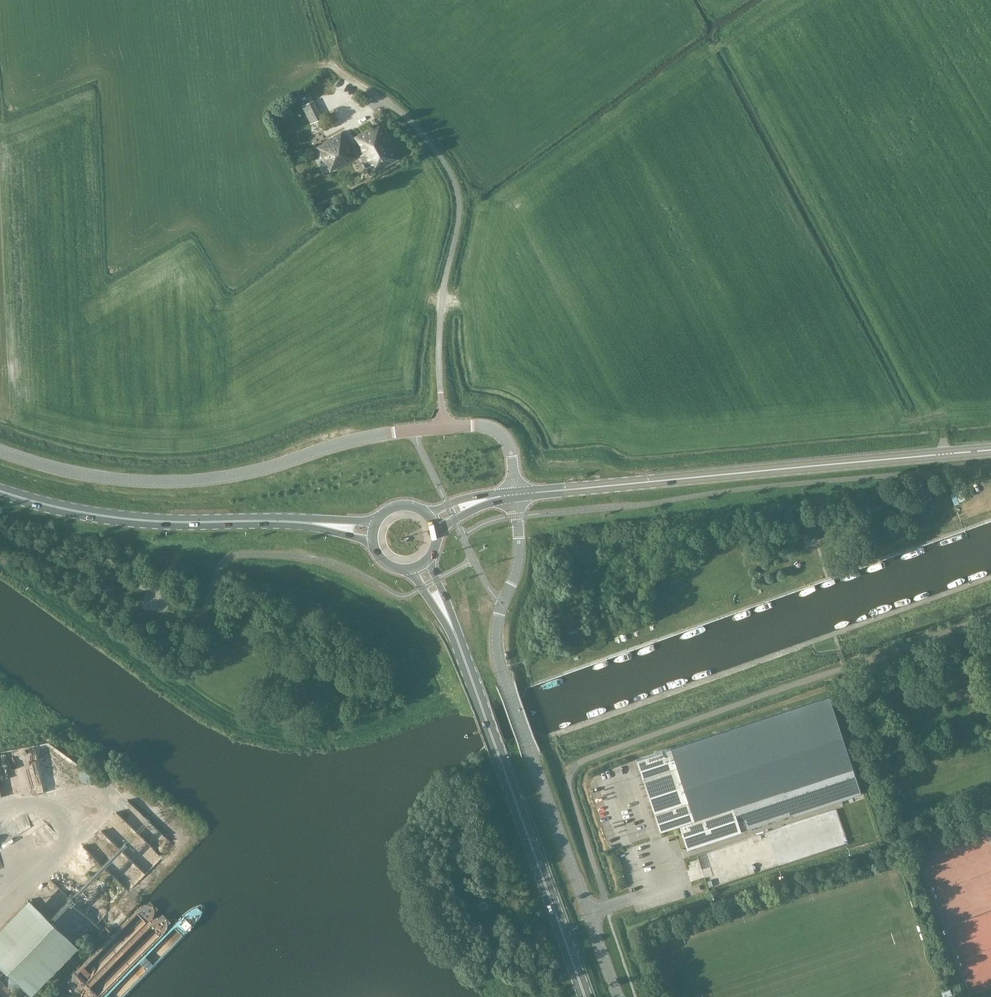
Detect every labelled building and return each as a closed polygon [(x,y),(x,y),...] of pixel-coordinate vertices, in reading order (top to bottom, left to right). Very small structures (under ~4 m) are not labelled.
[(310,124),(321,118),(312,101),(302,106),(310,124)] [(360,150),(362,154),(360,155),(367,167),(369,166),(372,172),(397,159),(379,125),(372,129),(371,127),(353,137),(355,142),(349,145),(353,153),(360,150)] [(329,171),(355,157),(341,132),(321,142),(322,143),(316,147),(329,171)] [(976,648),(978,653),(989,649),(987,643),(976,648)] [(989,649),(978,653),(979,659),(990,655),(990,654),(989,649)] [(979,659),(981,664),(990,661),(990,655),(979,659)] [(983,670),(990,667),(990,661),(981,664),(983,670)] [(828,695),(636,759),(659,830),(678,823),(680,827),(685,843),(686,848),(791,813),(792,816),(860,793),(828,695)] [(131,798),(123,806),(167,847),(175,839),(131,798)] [(760,842),(715,852),(718,867),(763,857),(760,842)] [(694,883),(696,889),(704,886),(702,880),(694,883)] [(38,995),(86,946),(37,898),(0,935),(0,970),(23,992),(29,986),(38,995)]
